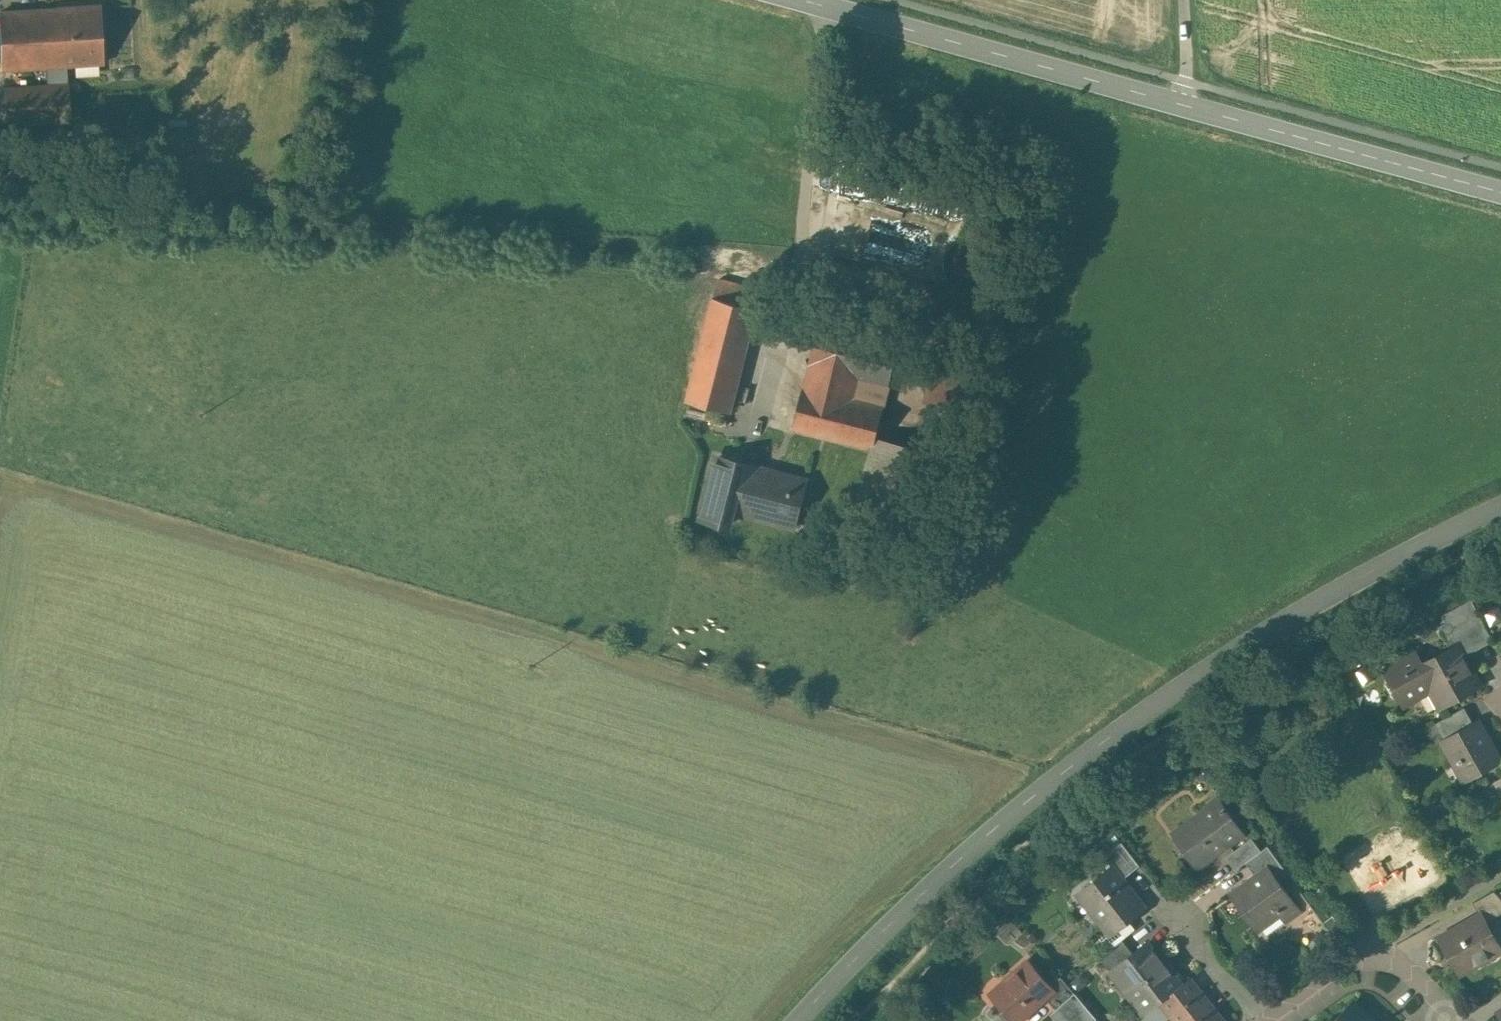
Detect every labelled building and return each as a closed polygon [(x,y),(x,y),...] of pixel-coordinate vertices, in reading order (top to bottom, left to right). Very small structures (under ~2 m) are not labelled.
[(97,6),(0,13),(6,125),(70,121),(66,65),(100,63),(97,6)] [(761,290),(718,279),(687,400),(729,411),(761,290)] [(903,328),(823,308),(793,428),(873,448),(883,404),(854,397),(859,378),(888,385),(899,343),(903,328)] [(973,374),(934,364),(929,384),(968,394),(973,374)] [(805,480),(716,457),(701,517),(728,524),(732,511),(793,527),(805,480)] [(1492,639),(1478,611),(1446,628),(1456,645),(1457,644),(1463,655),(1492,639)] [(1456,645),(1417,666),(1439,707),(1479,685),(1463,655),(1457,644),(1456,645)] [(1464,707),(1435,723),(1444,739),(1473,723),(1464,707)] [(1444,739),(1442,740),(1464,779),(1498,760),(1489,744),(1485,746),(1473,723),(1444,739)] [(1493,781),(1500,796),(1500,776),(1493,781)] [(1242,832),(1218,797),(1206,805),(1209,809),(1173,834),(1195,865),(1242,832)] [(1251,838),(1225,856),(1235,869),(1245,862),(1260,850),(1251,838)] [(1139,865),(1121,841),(1103,856),(1112,867),(1112,866),(1122,879),(1139,865)] [(1260,850),(1245,862),(1256,876),(1268,867),(1273,875),(1283,867),(1267,845),(1260,850)] [(1112,867),(1078,893),(1110,933),(1144,906),(1122,879),(1112,866),(1112,867)] [(1256,876),(1229,895),(1231,897),(1236,893),(1257,923),(1277,909),(1286,922),(1300,912),(1273,875),(1268,867),(1256,876)] [(1472,901),(1481,917),(1482,916),(1485,921),(1500,912),(1500,898),(1493,889),(1472,901)] [(1345,932),(1332,914),(1323,922),(1336,939),(1337,939),(1336,938),(1344,932),(1345,933),(1345,932)] [(1482,916),(1481,917),(1475,920),(1470,919),(1439,936),(1454,964),(1471,955),(1476,963),(1500,949),(1485,921),(1482,916)] [(1122,939),(1099,957),(1111,972),(1117,967),(1116,966),(1133,953),(1122,939)] [(1160,959),(1147,942),(1133,953),(1116,966),(1117,967),(1134,989),(1128,994),(1143,1013),(1144,1013),(1156,1004),(1160,1000),(1181,984),(1174,975),(1175,974),(1175,972),(1164,958),(1163,958),(1162,958),(1160,959)] [(1027,960),(1004,980),(1011,987),(997,1000),(1016,1020),(1019,1020),(1045,997),(1054,990),(1049,985),(1027,960)] [(1060,975),(1049,985),(1054,990),(1045,997),(1056,1009),(1074,992),(1060,975)] [(1189,978),(1181,984),(1160,1000),(1177,1020),(1222,1020),(1213,1009),(1213,1007),(1212,1005),(1211,1003),(1209,1002),(1207,1002),(1189,978)] [(1050,1014),(1057,1020),(1093,1020),(1096,1018),(1074,992),(1056,1009),(1050,1014)] [(1336,1020),(1372,1020),(1353,1003),(1336,1020)] [(1156,1004),(1144,1013),(1150,1020),(1160,1020),(1165,1017),(1156,1004)] [(913,1013),(906,1020),(922,1020),(913,1013)]
